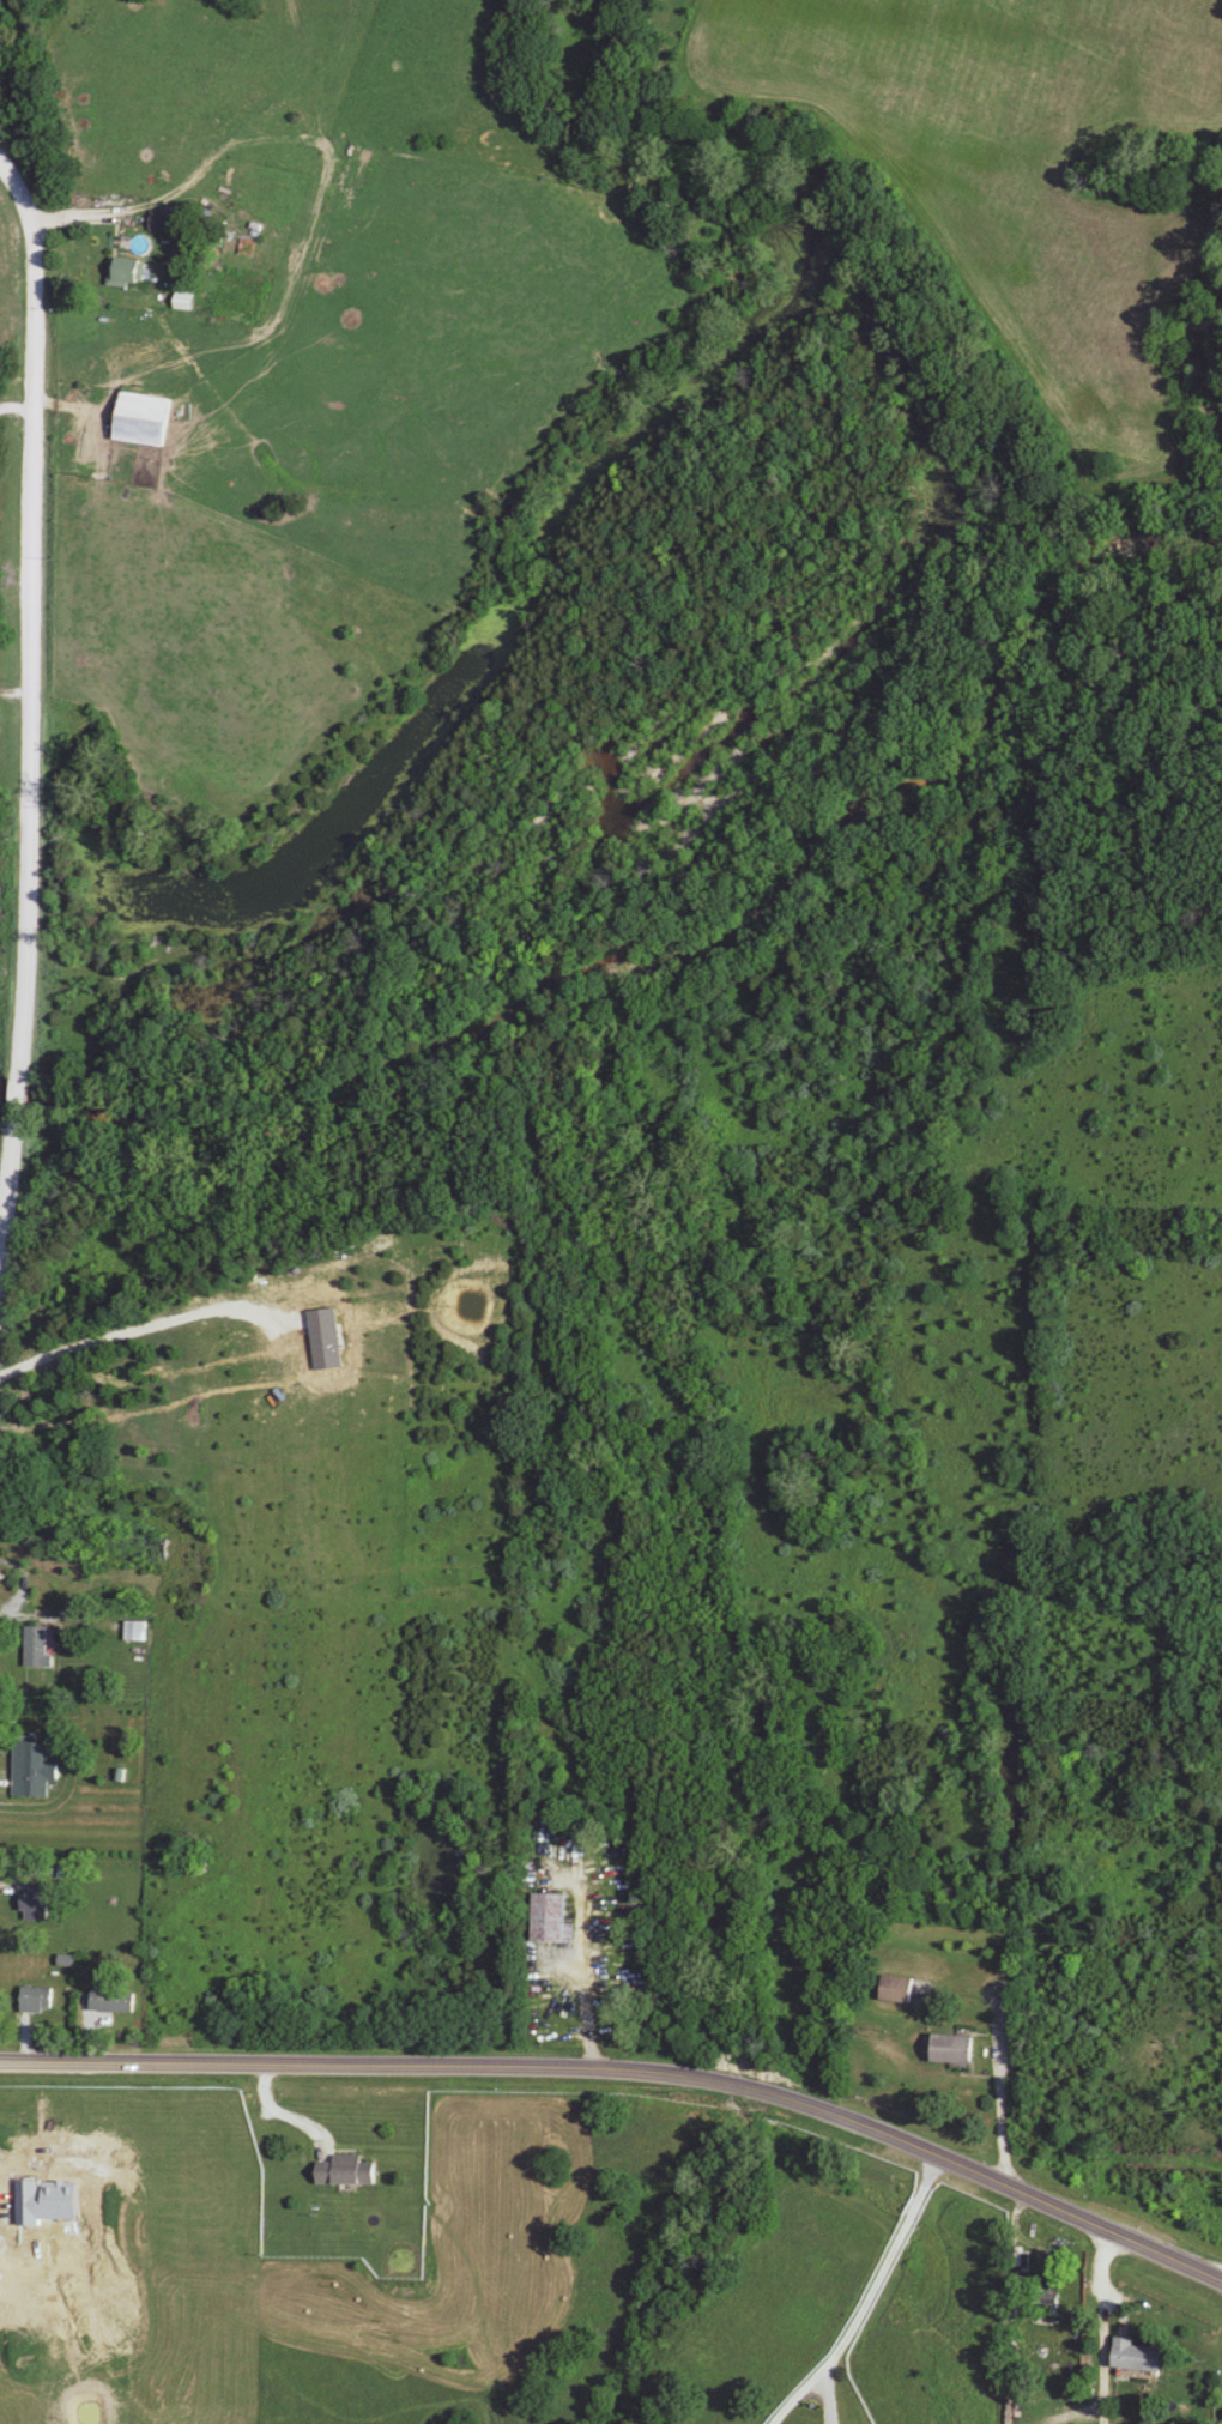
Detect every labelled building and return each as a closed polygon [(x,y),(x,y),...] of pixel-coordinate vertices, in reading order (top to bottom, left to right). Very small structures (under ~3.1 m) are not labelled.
[(110,287),(146,286),(145,260),(109,261),(110,287)] [(115,442),(166,449),(173,400),(121,393),(115,442)] [(144,1642),(144,1623),(126,1623),(126,1642),(144,1642)] [(46,1627),(24,1627),(24,1667),(46,1667),(46,1627)] [(46,1797),(47,1779),(56,1779),(57,1767),(48,1766),(48,1744),(14,1742),(13,1796),(46,1797)] [(46,1924),(46,1882),(24,1882),(24,1924),(46,1924)] [(566,1926),(567,1894),(534,1894),(534,1943),(572,1943),(572,1926),(566,1926)] [(911,2005),(913,1979),(882,1976),(879,2002),(911,2005)] [(52,1989),(21,1989),(21,2014),(52,2014),(52,1989)] [(134,1993),(90,1993),(90,2013),(134,2013),(134,1993)] [(935,2034),(933,2063),(973,2065),(975,2036),(935,2034)] [(364,2157),(319,2157),(319,2186),(379,2186),(379,2164),(364,2164),(364,2157)] [(1032,2327),(1057,2328),(1059,2301),(1033,2299),(1032,2327)] [(1134,2339),(1116,2338),(1114,2371),(1159,2374),(1162,2349),(1133,2347),(1134,2339)]
